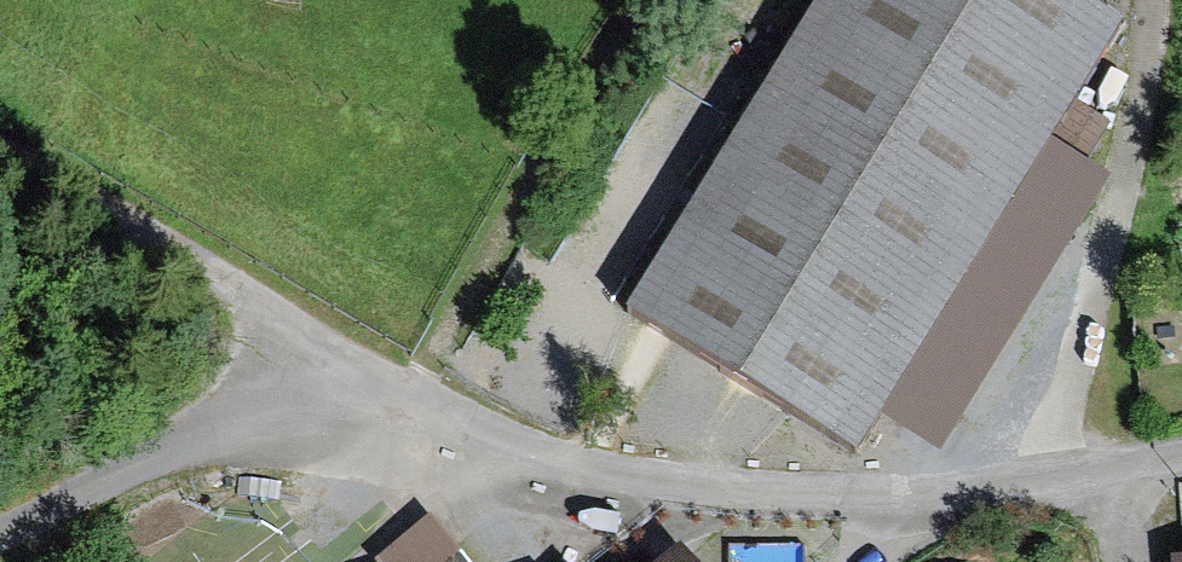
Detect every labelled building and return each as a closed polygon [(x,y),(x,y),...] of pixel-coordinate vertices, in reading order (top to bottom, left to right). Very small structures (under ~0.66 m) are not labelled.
[(627,319),(860,460),(882,424),(1078,104),(1122,31),(1101,18),(1112,0),(822,0),(627,319)] [(1078,104),(882,424),(941,460),(1111,183),(1086,168),(1112,124),(1078,104)] [(428,518),(376,561),(468,561),(428,518)] [(682,549),(666,561),(692,561),(682,549)]
